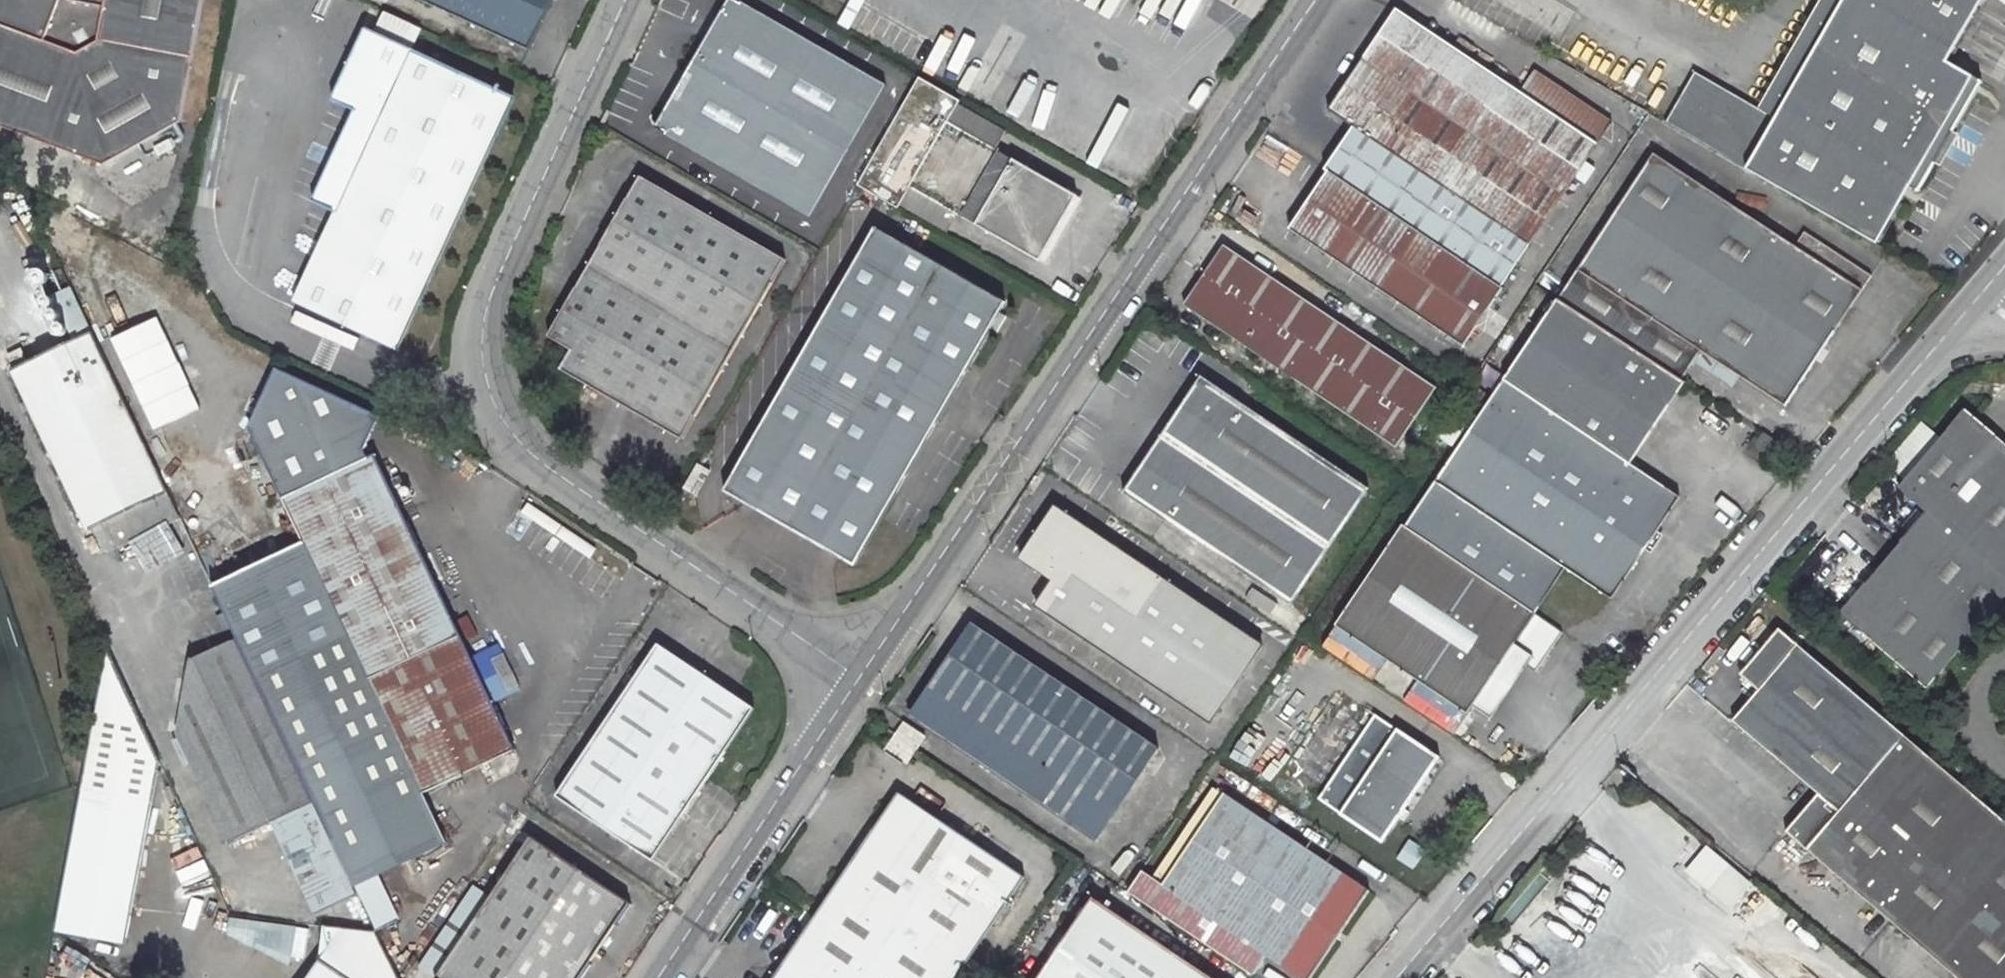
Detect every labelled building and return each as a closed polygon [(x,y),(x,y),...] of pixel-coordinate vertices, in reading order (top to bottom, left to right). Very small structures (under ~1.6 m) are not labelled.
[(183,108),(204,0),(0,0),(0,131),(43,146),(99,166),(181,120),(183,108)] [(546,40),(565,0),(457,0),(546,40)] [(744,0),(740,0),(667,130),(823,216),(896,86),(744,0)] [(1751,99),(1722,150),(1877,239),(1909,184),(1918,189),(1980,80),(1947,60),(1982,0),(1808,0),(1751,99)] [(373,9),(369,19),(412,36),(416,25),(373,9)] [(1354,126),(1530,243),(1612,120),(1536,70),(1522,92),(1396,10),(1330,110),(1354,126)] [(380,24),(347,91),(371,103),(328,196),(349,206),(309,294),(414,344),(531,92),(380,24)] [(1722,150),(1751,99),(1671,52),(1642,103),(1722,150)] [(855,187),(898,211),(910,189),(957,216),(1040,263),(1076,198),(993,151),(946,123),(959,101),(918,77),(855,187)] [(1006,129),(959,101),(946,123),(993,151),(1006,129)] [(1530,243),(1354,126),(1341,145),(1516,264),(1530,243)] [(1290,228),(1463,346),(1516,264),(1341,145),(1326,168),(1329,170),(1290,228)] [(1797,245),(1656,150),(1580,265),(1560,294),(1681,376),(1683,378),(1703,348),(1787,405),(1873,276),(1807,231),(1797,245)] [(585,356),(576,373),(697,439),(798,259),(656,180),(565,343),(585,356)] [(904,215),(945,238),(957,216),(910,189),(898,211),(904,215)] [(854,561),(991,333),(1010,301),(1011,299),(880,222),(726,487),(854,561)] [(1227,246),(1187,304),(1394,444),(1434,386),(1227,246)] [(1611,596),(1679,494),(1627,459),(1681,376),(1560,294),(1421,500),(1551,588),(1566,565),(1611,596)] [(92,332),(13,370),(90,533),(125,516),(138,541),(181,520),(92,332)] [(236,638),(354,887),(376,876),(423,854),(428,863),(450,851),(421,793),(513,751),(372,457),(368,460),(364,451),(379,418),(275,371),(248,430),(302,545),(212,587),(236,638)] [(1124,491),(1292,604),(1370,489),(1202,376),(1124,491)] [(1904,482),(1931,506),(1845,607),(1931,680),(2004,594),(2004,434),(1970,405),(1904,482)] [(1468,422),(1454,412),(1439,435),(1453,444),(1468,422)] [(702,451),(687,478),(702,487),(717,459),(702,451)] [(1401,523),(1335,622),(1468,710),(1551,588),(1421,500),(1405,525),(1401,523)] [(1039,602),(1214,719),(1265,641),(1063,508),(1029,560),(1055,578),(1039,602)] [(198,526),(186,531),(196,552),(208,547),(198,526)] [(1062,683),(972,626),(916,709),(963,741),(957,748),(1096,843),(1160,749),(1062,683)] [(1776,629),(1736,675),(1755,691),(1729,720),(1816,793),(1784,832),(1878,906),(1961,977),(2004,977),(2004,819),(1776,629)] [(236,638),(191,660),(179,732),(231,843),(272,823),(315,915),(357,895),(354,887),(236,638)] [(54,933),(125,946),(152,804),(160,761),(107,644),(54,933)] [(658,648),(556,801),(653,865),(757,714),(658,648)] [(1716,648),(1699,669),(1703,673),(1720,653),(1716,648)] [(506,694),(516,689),(506,667),(495,673),(506,694)] [(1440,755),(1376,713),(1322,797),(1384,838),(1440,755)] [(903,724),(895,736),(919,752),(928,739),(903,724)] [(895,736),(885,751),(908,766),(917,752),(895,736)] [(780,977),(962,977),(1030,879),(905,794),(780,977)] [(1138,874),(1127,890),(1253,974),(1264,959),(1293,977),(1311,977),(1368,894),(1221,796),(1159,888),(1138,874)] [(437,977),(582,977),(631,906),(530,839),(477,917),(437,977)] [(1704,849),(1686,870),(1731,908),(1748,887),(1704,849)] [(376,876),(354,887),(357,895),(376,934),(398,923),(376,876)] [(1095,899),(1041,977),(1211,977),(1095,899)] [(477,917),(461,907),(420,968),(435,977),(437,977),(477,917)] [(322,962),(311,977),(402,977),(405,937),(324,931),(322,962)] [(1750,962),(1741,974),(1734,968),(1733,969),(1701,942),(1679,968),(1691,977),(1770,977),(1750,962)] [(1796,969),(1789,977),(1809,977),(1796,969)]
